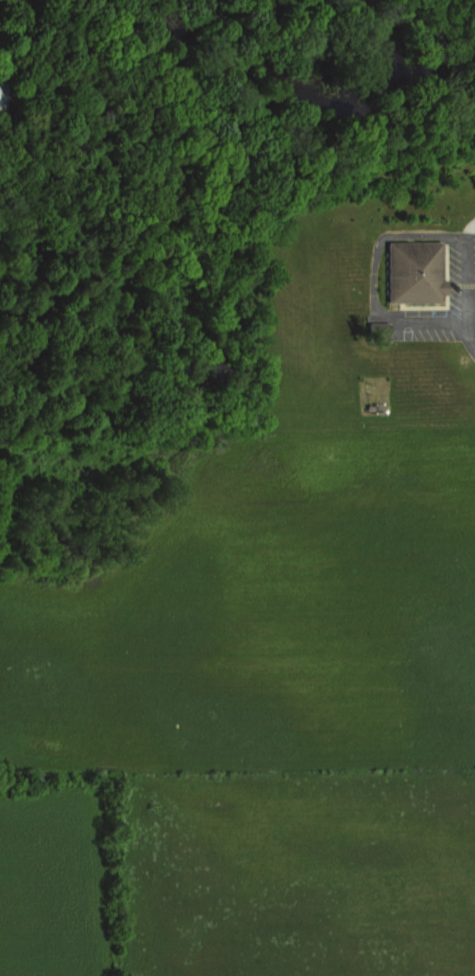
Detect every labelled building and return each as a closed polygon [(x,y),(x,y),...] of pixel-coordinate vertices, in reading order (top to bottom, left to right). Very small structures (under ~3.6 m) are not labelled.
[(8,108),(8,80),(0,80),(0,108),(8,108)] [(438,243),(439,303),(386,304),(385,244),(438,243)]
